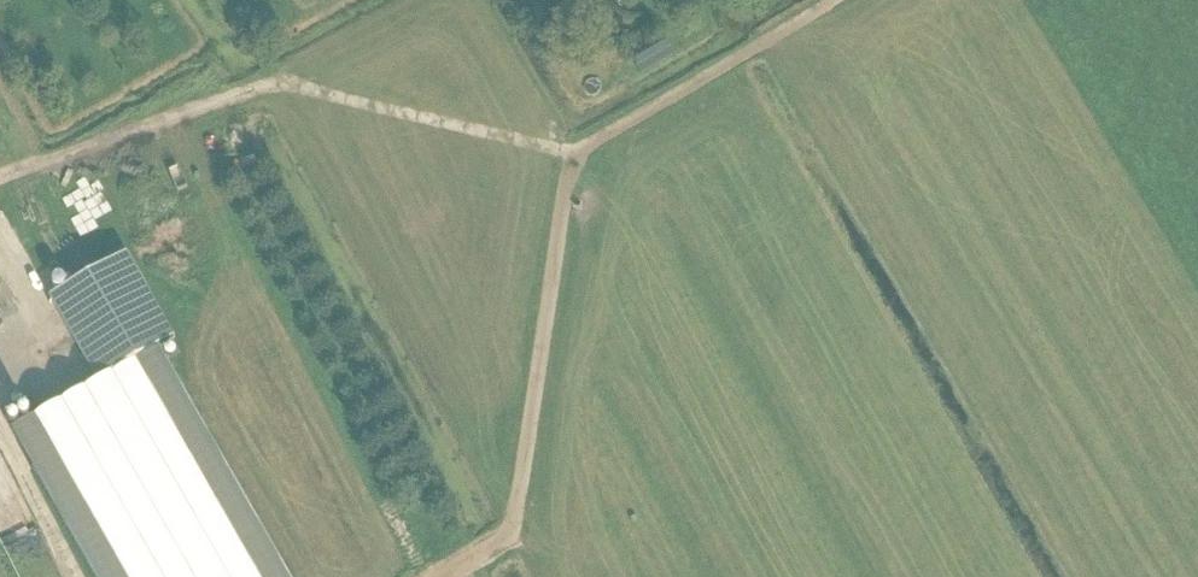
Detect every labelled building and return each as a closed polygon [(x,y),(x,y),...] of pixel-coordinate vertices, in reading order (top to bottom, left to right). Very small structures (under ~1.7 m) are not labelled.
[(661,42),(629,60),(637,75),(670,57),(661,42)] [(12,430),(95,576),(289,576),(159,348),(176,338),(128,253),(50,297),(98,382),(12,430)]
